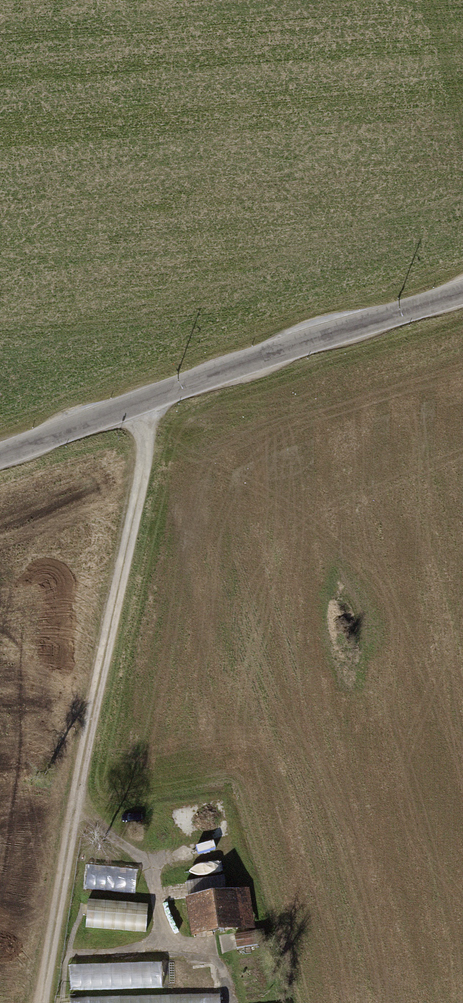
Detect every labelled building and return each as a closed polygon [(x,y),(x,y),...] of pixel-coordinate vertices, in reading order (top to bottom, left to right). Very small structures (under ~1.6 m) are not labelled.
[(85,863),(83,890),(134,894),(136,867),(85,863)] [(196,895),(185,897),(189,934),(241,928),(237,894),(197,898),(196,895)] [(86,897),(84,923),(144,929),(147,902),(86,897)] [(257,933),(229,937),(231,950),(259,946),(257,933)] [(163,962),(72,964),(72,989),(164,987),(163,962)]
